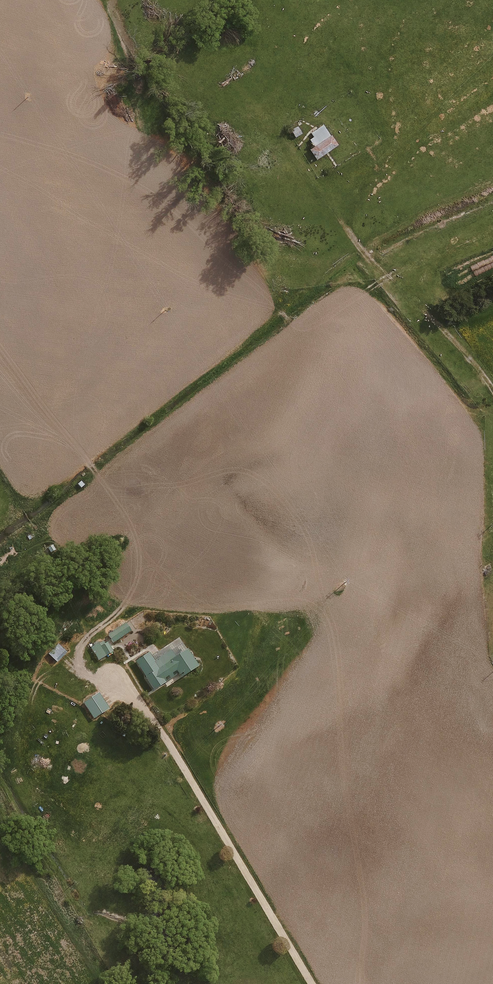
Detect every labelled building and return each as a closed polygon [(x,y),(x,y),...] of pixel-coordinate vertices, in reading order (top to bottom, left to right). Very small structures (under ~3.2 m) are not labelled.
[(303,131),(296,122),(287,131),(294,139),(303,131)] [(336,143),(321,124),(302,139),(316,158),(336,143)] [(124,622),(107,633),(115,645),(131,634),(124,622)] [(102,636),(89,645),(98,660),(111,652),(102,636)] [(66,653),(56,641),(45,651),(55,663),(66,653)] [(149,646),(126,663),(148,696),(179,674),(182,678),(198,666),(182,644),(159,660),(149,646)] [(98,691),(82,700),(92,718),(108,709),(98,691)]
